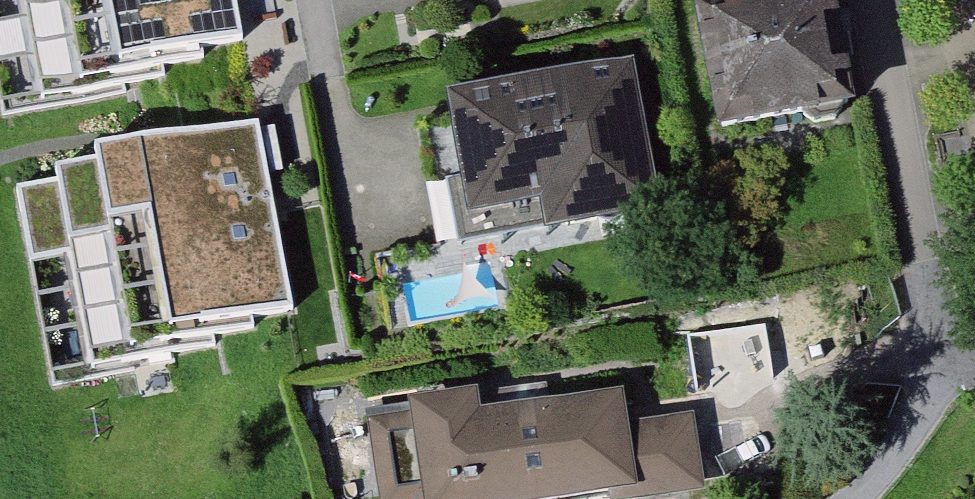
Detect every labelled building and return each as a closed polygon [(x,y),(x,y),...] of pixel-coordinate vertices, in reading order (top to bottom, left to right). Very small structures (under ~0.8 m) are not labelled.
[(241,49),(231,0),(0,0),(0,101),(241,49)] [(686,10),(705,131),(842,109),(825,0),(753,0),(686,10)] [(640,64),(437,97),(459,232),(662,199),(640,64)] [(5,193),(44,375),(294,322),(260,163),(255,140),(155,162),(5,193)] [(367,420),(375,498),(557,498),(702,484),(694,411),(619,419),(616,393),(367,420)]
